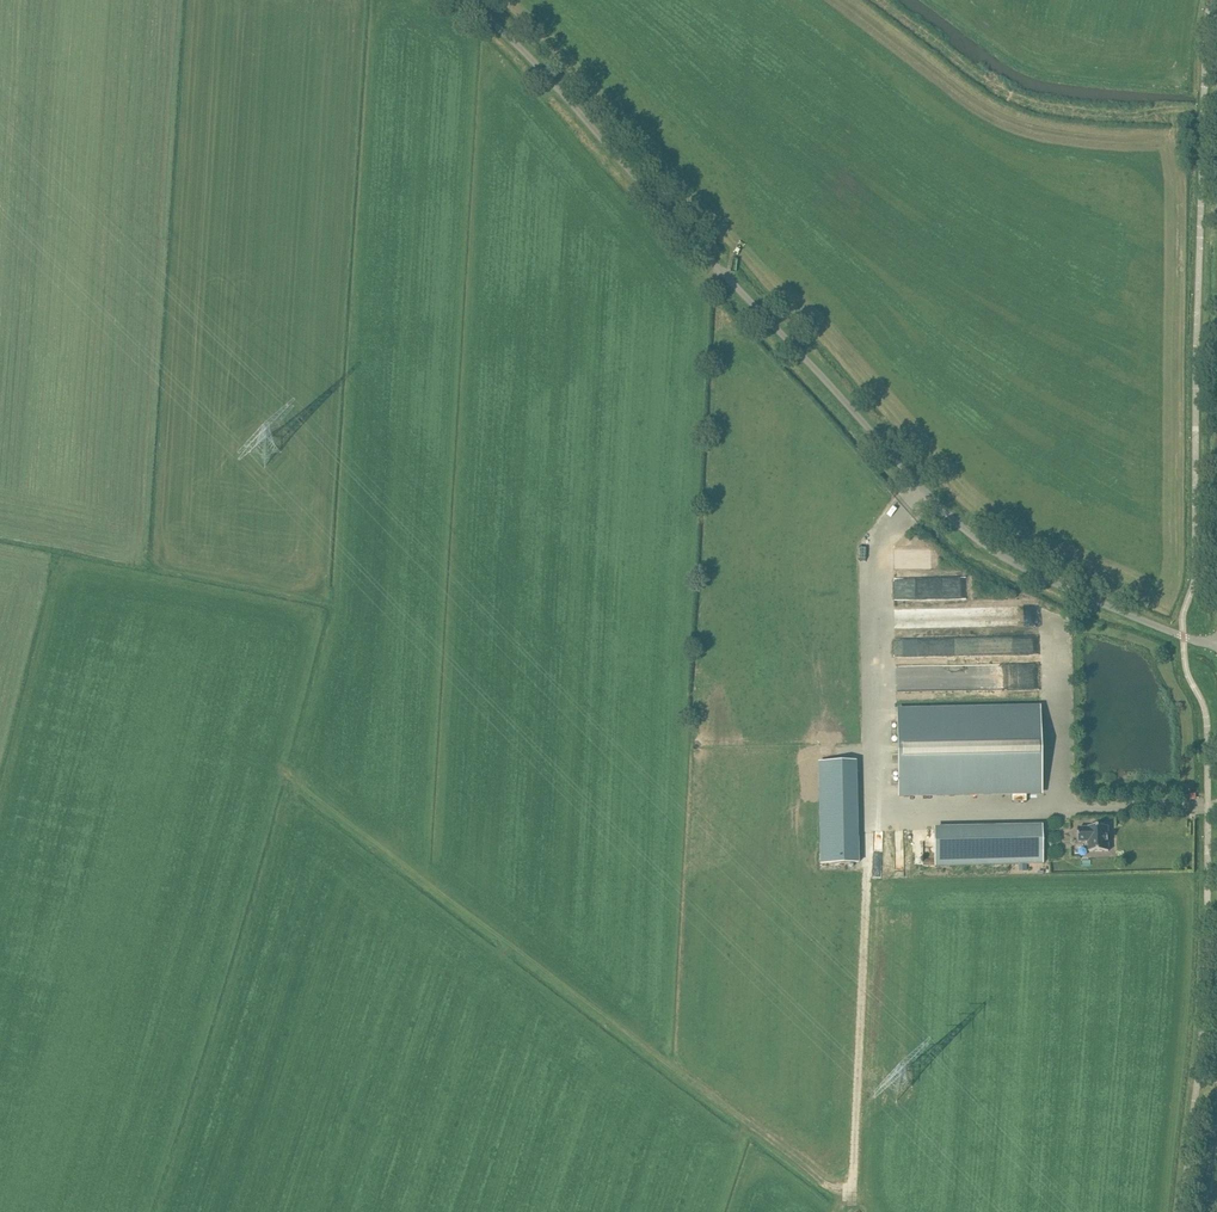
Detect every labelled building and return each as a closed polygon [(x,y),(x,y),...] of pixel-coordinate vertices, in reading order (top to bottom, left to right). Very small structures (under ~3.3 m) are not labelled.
[(859,590),(867,590),(866,564),(858,564),(859,590)] [(943,626),(975,625),(974,608),(942,610),(943,626)] [(1038,638),(897,640),(897,656),(960,655),(1030,654),(1030,662),(1038,662),(1038,651),(1038,638)] [(1025,685),(1040,684),(1040,663),(1025,663),(1025,685)] [(1042,792),(1040,709),(897,712),(899,794),(1042,792)] [(824,767),(826,868),(862,867),(860,766),(824,767)] [(1089,841),(1090,852),(1109,851),(1108,826),(1089,827),(1089,828),(1078,828),(1079,841),(1089,841)] [(934,829),(935,866),(1018,864),(1026,864),(1043,864),(1043,827),(934,829)]
